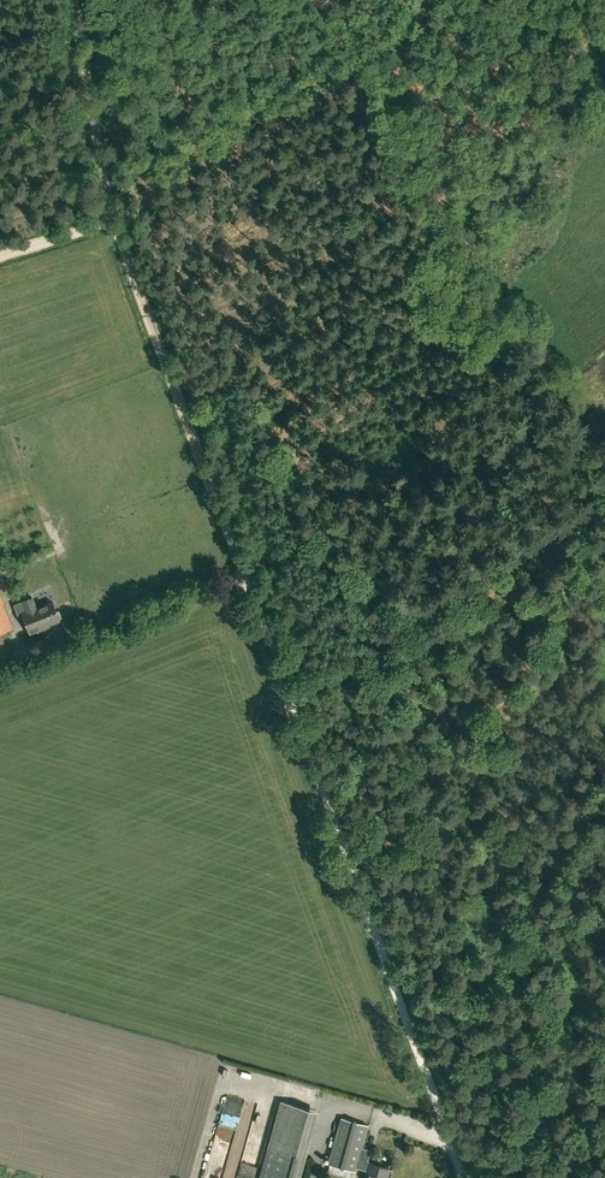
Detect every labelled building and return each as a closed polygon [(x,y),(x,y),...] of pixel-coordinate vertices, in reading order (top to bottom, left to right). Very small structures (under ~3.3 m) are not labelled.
[(13,628),(0,593),(0,633),(13,628)] [(57,611),(53,600),(37,606),(33,596),(13,604),(18,616),(22,614),(30,635),(51,627),(50,625),(61,621),(60,618),(62,617),(59,610),(57,611)] [(236,1124),(238,1095),(226,1094),(225,1123),(236,1124)] [(367,1170),(365,1177),(386,1177),(389,1168),(369,1162),(369,1161),(367,1161),(371,1149),(362,1147),(368,1125),(341,1117),(328,1164),(355,1171),(356,1167),(367,1170)] [(299,1143),(271,1135),(268,1147),(296,1154),(299,1143)]
